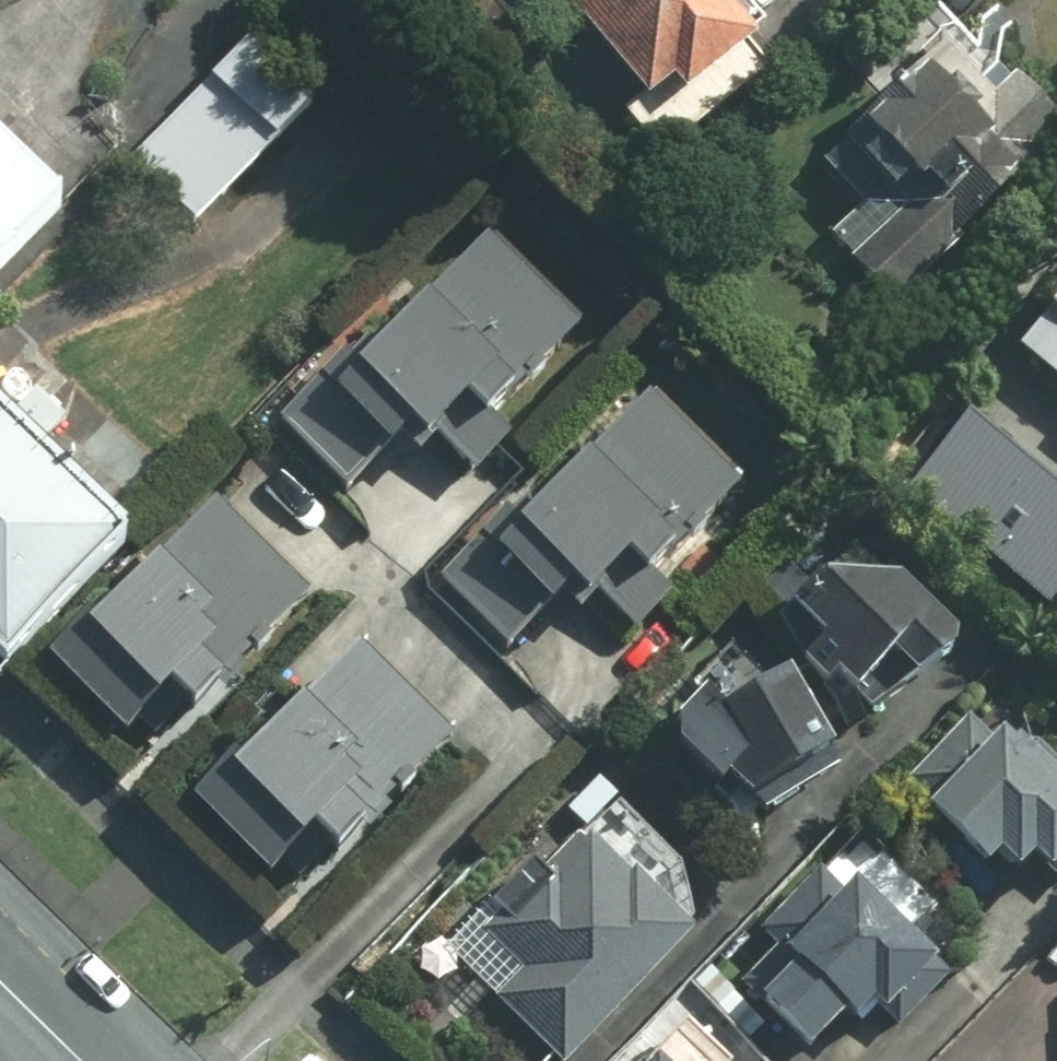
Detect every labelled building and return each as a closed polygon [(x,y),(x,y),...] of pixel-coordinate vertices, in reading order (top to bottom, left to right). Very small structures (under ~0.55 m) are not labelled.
[(708,92),(778,35),(749,0),(587,0),(667,101),(696,78),(708,92)] [(1056,154),(1056,101),(1027,70),(1007,89),(952,32),(829,151),(875,198),(836,236),(902,303),(1056,154)] [(330,102),(260,40),(147,165),(217,227),(330,102)] [(45,149),(0,112),(0,199),(45,149)] [(602,324),(510,238),(406,349),(394,337),(373,359),(365,351),(291,429),(362,495),(412,442),(419,449),(440,426),(459,443),(495,405),(511,420),(602,324)] [(1032,346),(1056,366),(1056,316),(1032,346)] [(117,478),(0,373),(0,608),(117,478)] [(520,504),(451,576),(522,643),(592,569),(613,589),(679,519),(700,539),(761,474),(663,382),(553,498),(545,491),(527,511),(520,504)] [(984,405),(915,484),(1056,607),(1056,606),(1056,467),(984,405)] [(330,594),(240,503),(76,662),(166,754),(330,594)] [(920,566),(893,566),(869,541),(789,618),(845,676),(852,669),(886,704),(979,638),(980,624),(920,566)] [(265,737),(209,791),(285,869),(334,823),(363,853),(412,806),(403,797),(468,735),(378,643),(272,745),(265,737)] [(741,774),(755,758),(771,787),(860,738),(813,655),(742,695),(727,681),(701,709),(700,736),(741,774)] [(915,776),(1004,861),(1018,847),(1034,863),(1049,848),(1056,856),(1056,754),(1020,718),(1004,735),(978,711),(915,776)] [(708,920),(695,861),(631,799),(603,828),(598,823),(497,927),(519,948),(487,982),(568,1060),(579,1060),(713,925),(708,920)] [(956,952),(875,870),(858,886),(836,864),(770,928),(785,944),(750,978),(814,1043),(823,1034),(829,1041),(865,1005),(874,1013),(893,994),(903,1003),(956,952)] [(678,1047),(664,1060),(692,1060),(678,1047)]
